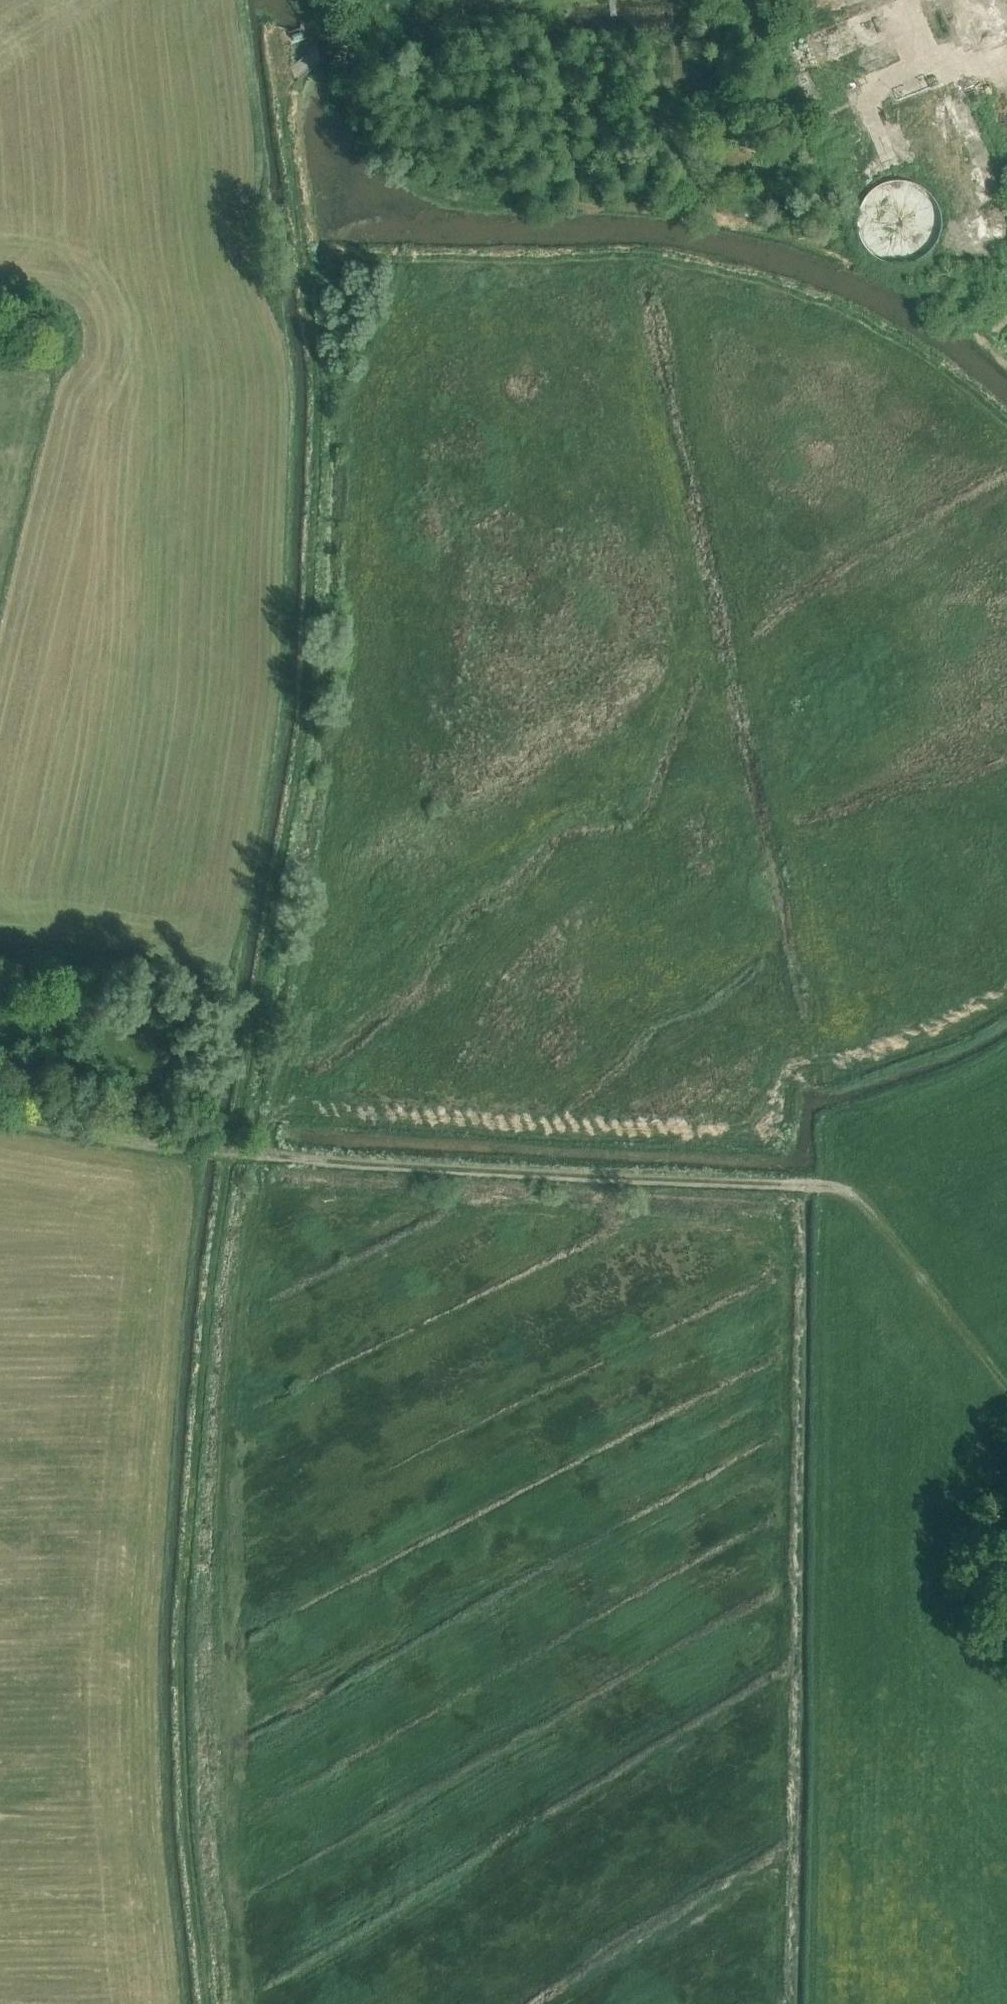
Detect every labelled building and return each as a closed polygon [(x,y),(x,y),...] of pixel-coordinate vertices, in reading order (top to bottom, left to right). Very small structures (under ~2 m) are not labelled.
[(977,32),(963,0),(938,0),(961,51),(971,46),(967,36),(977,32)] [(828,65),(802,76),(819,115),(845,104),(828,65)] [(917,258),(928,250),(935,239),(939,225),(938,213),(933,202),(925,192),(915,186),(903,183),(890,183),(879,188),(868,196),(861,208),(858,222),(860,235),(867,247),(877,256),(890,262),(904,262),(917,258)]
